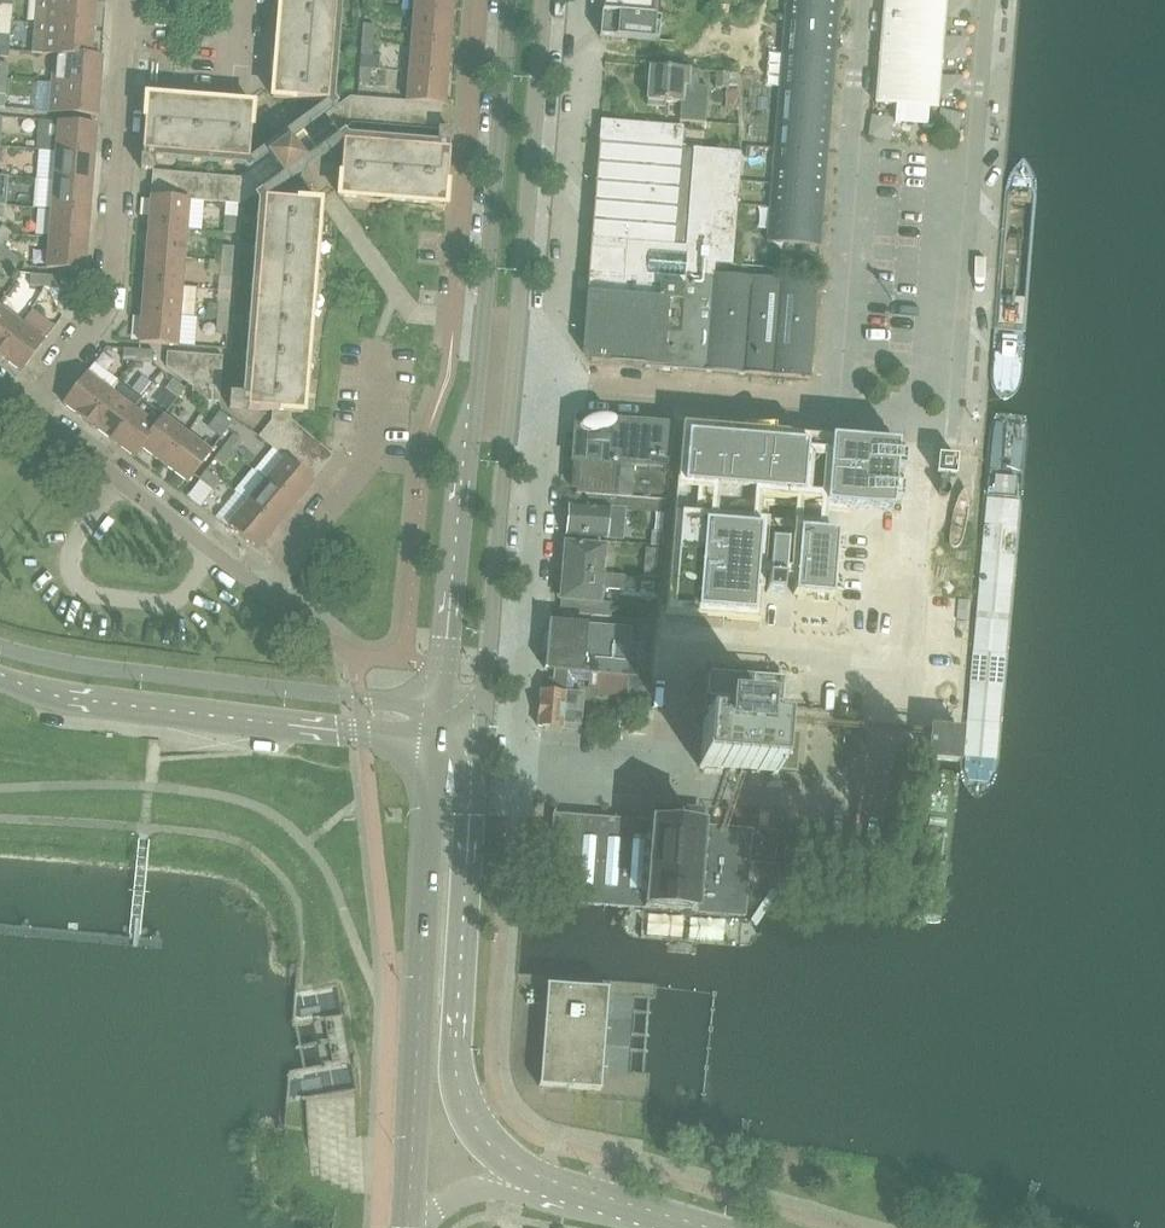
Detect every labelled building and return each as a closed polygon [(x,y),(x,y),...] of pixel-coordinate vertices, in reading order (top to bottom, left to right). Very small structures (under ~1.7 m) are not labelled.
[(96,0),(47,0),(45,23),(94,26),(96,0)] [(327,101),(335,0),(286,0),(285,6),(279,6),(276,46),(282,47),(280,76),(274,75),(272,96),(327,101)] [(452,0),(414,0),(413,14),(451,18),(452,0)] [(601,13),(659,18),(660,0),(602,0),(601,13)] [(767,241),(781,242),(819,245),(820,245),(839,0),(786,0),(786,6),(776,124),(767,241)] [(945,0),(884,0),(875,103),(936,107),(945,0)] [(11,20),(12,5),(0,4),(0,20),(11,20)] [(654,18),(601,13),(599,36),(652,41),(654,18)] [(449,47),(451,18),(413,14),(410,43),(449,47)] [(10,36),(11,20),(0,20),(0,35),(10,36)] [(43,53),(54,54),(54,52),(91,55),(94,26),(45,23),(45,24),(34,23),(31,52),(43,53)] [(362,23),(361,38),(373,39),(374,24),(362,23)] [(361,38),(360,54),(372,54),(373,39),(361,38)] [(446,75),(449,47),(410,43),(408,72),(446,75)] [(8,57),(9,49),(0,49),(0,56),(8,57)] [(102,56),(91,55),(54,52),(54,54),(52,81),(100,85),(102,56)] [(707,87),(698,86),(699,70),(688,70),(650,66),(647,105),(664,106),(665,101),(680,102),(679,120),(704,123),(707,87)] [(371,68),(359,67),(358,83),(369,84),(371,68)] [(406,101),(440,104),(444,104),(446,75),(408,72),(406,101)] [(737,111),(737,109),(737,97),(738,97),(738,89),(736,88),(737,73),(715,72),(714,87),(725,88),(724,109),(737,111)] [(98,116),(100,85),(52,81),(49,112),(98,116)] [(325,113),(339,132),(352,123),(438,129),(440,104),(406,101),(349,96),(325,113)] [(248,159),(251,128),(253,104),(231,102),(231,108),(202,106),(202,100),(162,97),(162,103),(146,102),(142,151),(248,159)] [(285,109),(261,116),(267,136),(291,129),(285,109)] [(682,126),(600,120),(587,291),(581,351),(590,361),(644,366),(644,367),(707,371),(713,275),(714,264),(731,266),(740,153),(692,149),(680,148),(682,126)] [(58,122),(56,152),(95,155),(97,125),(58,122)] [(437,142),(449,143),(451,131),(438,130),(437,142)] [(241,204),(243,202),(282,174),(283,175),(304,159),(302,157),(315,148),(303,131),(291,141),(289,138),(268,154),(269,155),(239,177),(153,170),(151,196),(190,199),(241,204)] [(445,198),(449,149),(343,140),(338,196),(360,197),(360,191),(389,193),(389,200),(429,203),(430,197),(445,198)] [(20,149),(19,166),(42,167),(43,150),(20,149)] [(56,152),(54,180),(92,183),(95,155),(56,152)] [(153,170),(154,159),(154,158),(142,157),(141,169),(153,170)] [(54,180),(52,209),(90,212),(92,183),(54,180)] [(29,207),(30,195),(0,192),(0,204),(29,207)] [(151,196),(149,225),(187,228),(190,199),(151,196)] [(319,203),(300,201),(263,198),(247,409),(272,411),(291,412),(302,413),(304,392),(298,391),(300,362),(306,363),(309,323),(303,322),(305,293),(312,294),(315,253),(309,253),(311,224),(317,224),(319,203)] [(52,209),(49,238),(88,241),(90,212),(52,209)] [(234,232),(236,217),(224,216),(223,232),(234,232)] [(149,225),(147,253),(185,256),(187,228),(149,225)] [(0,228),(0,244),(2,246),(12,233),(2,226),(0,228)] [(49,238),(47,268),(85,271),(88,241),(49,238)] [(222,246),(221,261),(232,262),(233,247),(222,246)] [(5,248),(0,254),(0,268),(6,272),(17,257),(5,248)] [(147,253),(144,282),(183,285),(185,256),(147,253)] [(220,276),(231,277),(232,262),(221,261),(220,276)] [(30,286),(46,287),(46,275),(31,274),(30,286)] [(46,287),(61,288),(62,276),(46,275),(46,287)] [(809,378),(813,329),(816,284),(713,275),(707,371),(809,378)] [(144,282),(142,311),(181,314),(183,285),(144,282)] [(217,303),(216,318),(228,319),(229,304),(217,303)] [(21,323),(0,307),(0,351),(21,323)] [(140,342),(178,345),(181,314),(142,311),(140,342)] [(215,333),(227,334),(228,319),(216,318),(215,333)] [(45,341),(21,323),(0,351),(0,356),(22,372),(45,341)] [(123,360),(138,361),(139,349),(124,348),(123,360)] [(138,361),(154,362),(154,350),(139,349),(138,361)] [(193,400),(219,402),(222,356),(168,352),(167,367),(194,387),(193,400)] [(155,360),(137,386),(151,395),(169,369),(155,360)] [(87,373),(64,404),(88,422),(111,391),(87,373)] [(166,388),(179,397),(186,388),(173,379),(166,388)] [(88,422),(111,439),(134,409),(111,391),(88,422)] [(229,408),(241,409),(242,397),(230,396),(229,408)] [(111,439),(134,457),(157,426),(134,409),(111,439)] [(290,419),(291,412),(272,411),(271,421),(258,436),(284,457),(312,480),(332,455),(317,442),(290,419)] [(134,457),(142,448),(165,465),(188,435),(165,417),(157,426),(134,457)] [(574,427),(571,461),(613,465),(668,469),(672,425),(618,421),(584,418),(574,427)] [(676,490),(666,607),(695,609),(694,616),(723,618),(724,612),(752,614),(762,498),(892,509),(897,443),(687,426),(682,490),(676,490)] [(234,434),(225,446),(234,453),(243,441),(234,434)] [(188,483),(211,452),(188,435),(165,465),(188,483)] [(225,446),(215,458),(225,465),(234,453),(225,446)] [(944,446),(942,465),(961,467),(964,448),(944,446)] [(284,457),(265,480),(295,504),(314,482),(312,480),(284,457)] [(575,490),(575,493),(597,495),(666,500),(668,469),(613,465),(571,461),(571,463),(573,463),(572,490),(575,490)] [(219,480),(206,470),(199,480),(212,489),(219,480)] [(265,480),(247,502),(277,526),(295,504),(265,480)] [(949,486),(945,483),(939,485),(939,491),(943,494),(948,494),(950,490),(949,486)] [(257,550),(277,526),(247,502),(236,493),(217,517),(257,550)] [(665,513),(666,500),(597,495),(575,493),(574,507),(609,510),(609,509),(615,510),(615,509),(665,513)] [(568,506),(566,535),(606,538),(609,510),(574,507),(568,506)] [(831,597),(837,534),(798,530),(793,594),(831,597)] [(651,531),(650,545),(661,546),(663,532),(651,531)] [(781,593),(786,543),(770,541),(766,592),(781,593)] [(604,547),(565,544),(564,543),(564,544),(561,548),(560,558),(563,562),(562,572),(602,575),(602,573),(604,547)] [(643,565),(643,577),(659,578),(660,567),(643,565)] [(559,611),(610,617),(612,603),(599,602),(601,588),(623,591),(624,578),(624,577),(612,576),(612,574),(602,573),(602,575),(562,572),(561,581),(557,585),(556,595),(560,599),(559,600),(560,600),(559,611)] [(549,631),(548,645),(638,653),(639,645),(629,644),(630,628),(552,621),(552,631),(549,631)] [(548,669),(588,673),(586,687),(627,690),(625,707),(647,709),(650,679),(636,677),(638,653),(548,645),(547,659),(549,659),(548,669)] [(702,724),(699,768),(778,774),(781,731),(777,730),(781,678),(726,673),(706,672),(704,696),(703,708),(702,724)] [(536,727),(561,729),(564,692),(539,690),(536,727)] [(561,729),(580,730),(583,694),(564,692),(561,729)] [(960,764),(963,730),(929,726),(925,761),(960,764)] [(974,748),(931,935),(951,939),(994,753),(974,748)] [(704,826),(553,815),(547,901),(744,916),(749,862),(774,864),(776,833),(752,831),(704,826)] [(600,1091),(602,1069),(608,989),(546,984),(538,1086),(600,1091)] [(334,1077),(334,1089),(362,1087),(361,1076),(334,1077)]
